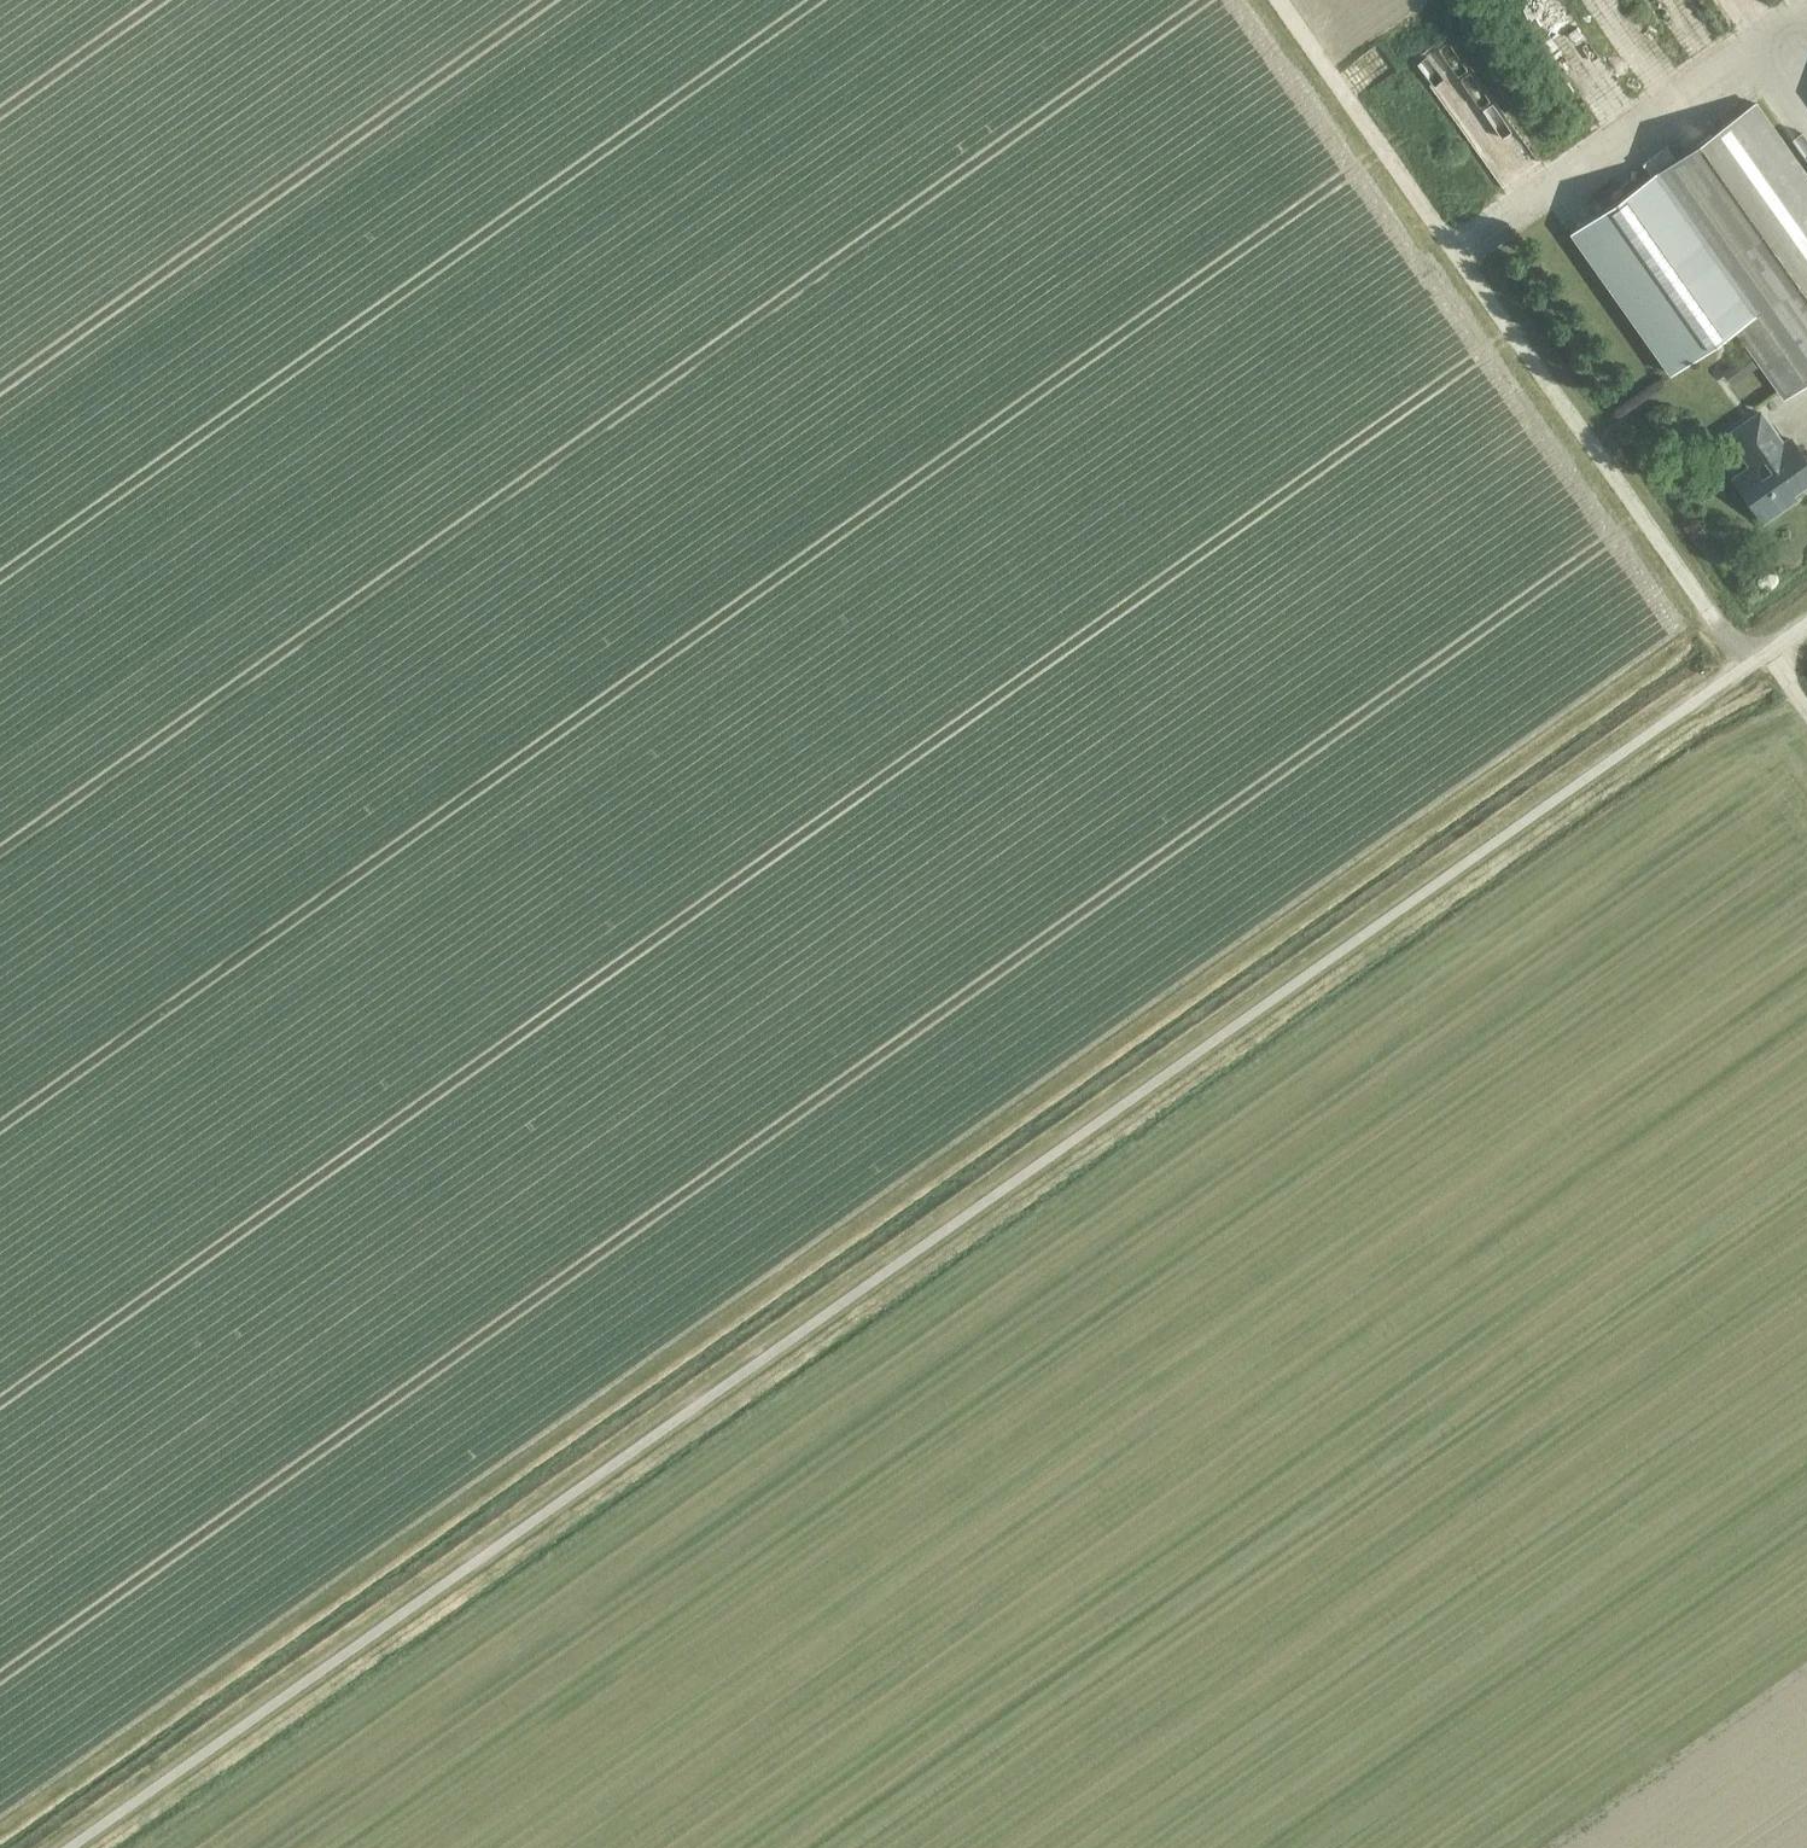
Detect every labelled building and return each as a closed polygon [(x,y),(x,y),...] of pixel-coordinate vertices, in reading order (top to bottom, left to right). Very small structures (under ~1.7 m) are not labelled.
[(1784,398),(1806,382),(1806,175),(1756,103),(1571,233),(1572,234),(1576,232),(1673,368),(1669,371),(1670,372),(1734,327),(1784,398)] [(1748,351),(1733,362),(1742,376),(1757,366),(1748,351)] [(1764,520),(1785,506),(1781,501),(1806,483),(1806,462),(1791,439),(1783,444),(1760,412),(1729,434),(1739,448),(1741,447),(1754,464),(1734,478),(1764,520)]
